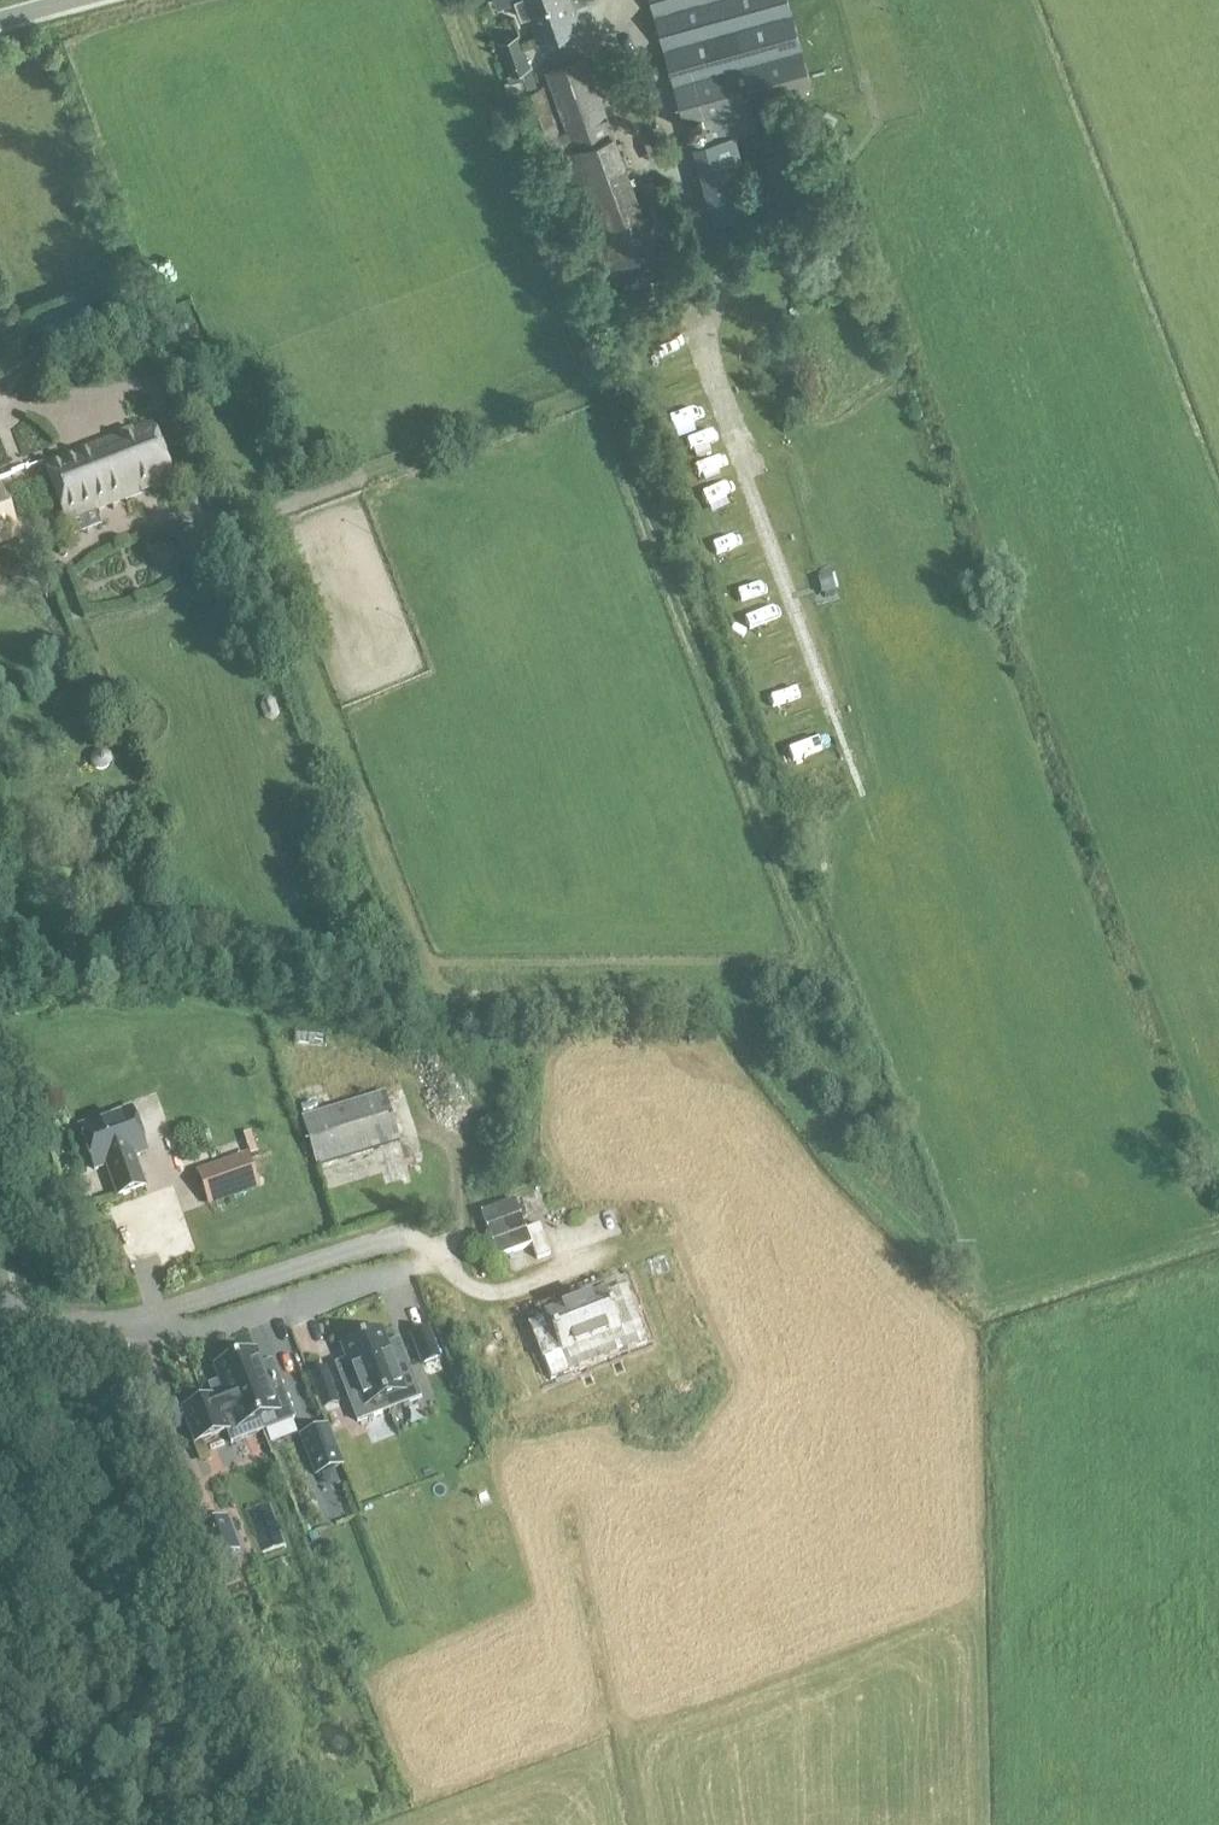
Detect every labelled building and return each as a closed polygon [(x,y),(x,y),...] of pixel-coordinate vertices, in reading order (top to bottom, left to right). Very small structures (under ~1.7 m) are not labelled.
[(536,40),(581,24),(573,0),(514,0),(520,19),(527,16),(536,40)] [(696,143),(692,144),(714,221),(757,209),(735,132),(725,135),(719,113),(813,87),(803,49),(790,0),(650,0),(674,85),(683,123),(690,121),(696,143)] [(496,42),(508,75),(512,73),(535,140),(539,139),(546,159),(555,156),(597,270),(658,247),(616,131),(586,53),(543,70),(566,128),(561,130),(543,83),(538,85),(519,33),(496,42)] [(173,483),(151,425),(46,465),(68,523),(71,522),(98,512),(173,483)] [(17,538),(0,492),(0,544),(17,538)] [(262,682),(250,688),(260,708),(272,703),(262,682)] [(92,757),(104,747),(93,735),(82,745),(92,757)] [(386,1095),(303,1120),(317,1168),(400,1143),(386,1095)] [(132,1109),(79,1127),(95,1171),(109,1165),(120,1196),(144,1188),(133,1157),(147,1152),(132,1109)] [(248,1158),(200,1174),(211,1203),(258,1187),(248,1158)] [(426,1331),(412,1336),(423,1365),(439,1359),(428,1330),(426,1331)] [(382,1332),(362,1340),(389,1411),(421,1399),(399,1341),(387,1346),(382,1332)] [(389,1411),(362,1340),(342,1348),(347,1361),(336,1366),(343,1384),(358,1423),(389,1411)] [(236,1361),(263,1432),(295,1419),(272,1362),(261,1367),(256,1353),(236,1361)] [(231,1444),(263,1432),(236,1361),(215,1369),(221,1382),(209,1387),(214,1400),(183,1412),(196,1444),(227,1432),(231,1444)] [(320,1400),(334,1395),(324,1370),(311,1375),(320,1400)] [(302,1437),(317,1475),(341,1466),(326,1428),(302,1437)] [(225,1520),(201,1529),(213,1561),(238,1552),(225,1520)]
